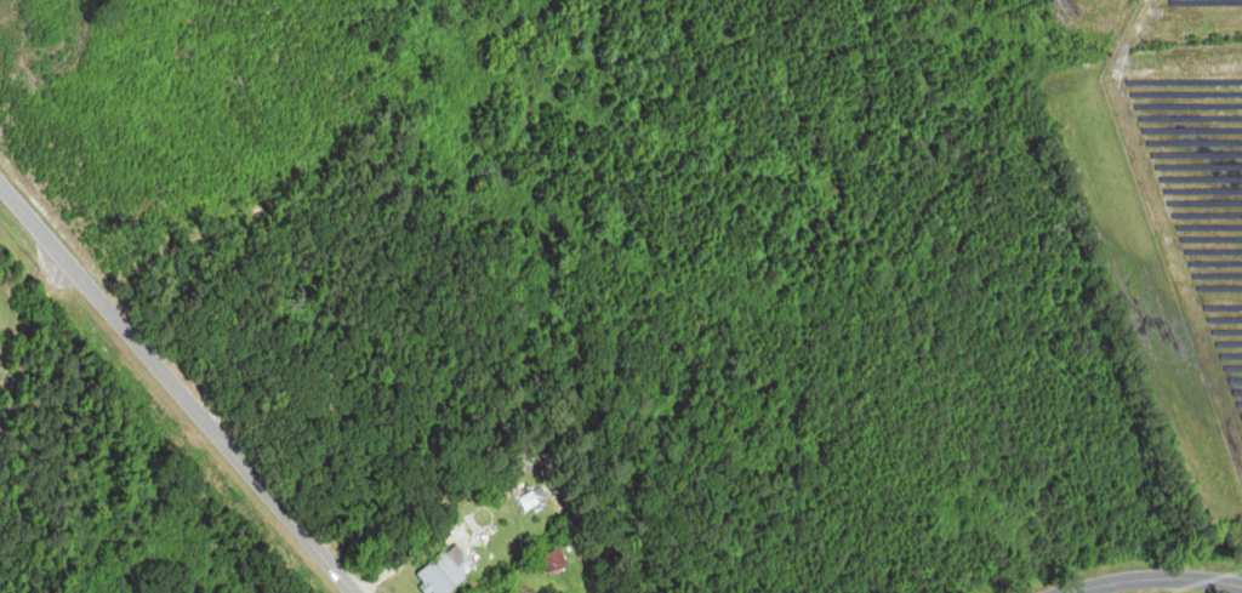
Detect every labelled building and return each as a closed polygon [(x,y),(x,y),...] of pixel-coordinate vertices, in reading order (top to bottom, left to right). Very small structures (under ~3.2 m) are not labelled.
[(551,500),(544,488),(520,500),(527,513),(551,500)] [(433,592),(451,592),(479,569),(457,543),(419,576),(433,592)]
